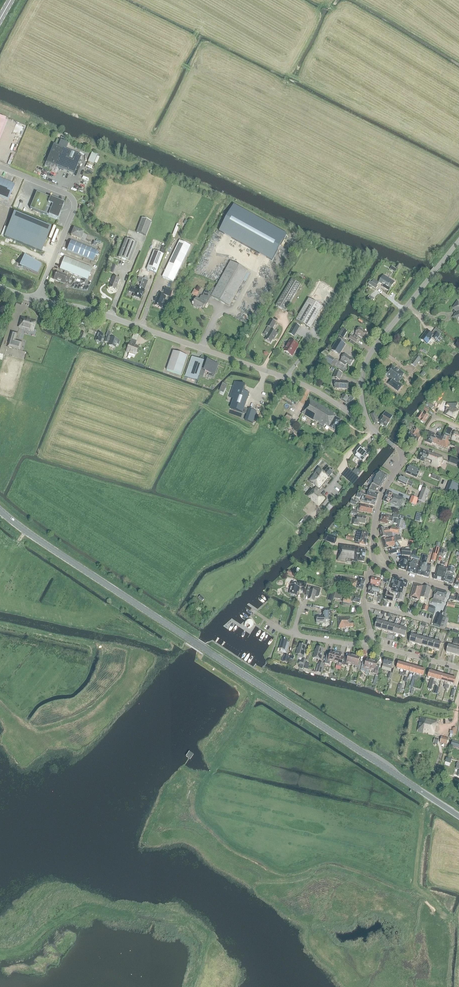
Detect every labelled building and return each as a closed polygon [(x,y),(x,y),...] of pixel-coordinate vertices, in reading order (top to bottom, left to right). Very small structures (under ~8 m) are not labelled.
[(21,137),(26,125),(16,122),(12,133),(21,137)] [(53,145),(46,163),(57,168),(74,175),(81,156),(66,150),(68,144),(57,139),(54,145),(53,145)] [(92,152),(88,161),(93,164),(97,154),(92,152)] [(84,189),(93,171),(84,167),(76,185),(84,189)] [(14,185),(0,180),(0,196),(8,200),(14,185)] [(30,209),(31,209),(58,220),(64,204),(50,198),(50,199),(36,193),(30,209)] [(234,205),(219,232),(272,261),(286,235),(234,205)] [(14,213),(4,237),(41,252),(51,229),(14,213)] [(146,236),(151,222),(142,218),(136,232),(146,236)] [(71,236),(80,240),(83,233),(74,229),(71,236)] [(137,243),(133,242),(134,240),(129,238),(129,240),(125,238),(118,257),(129,262),(137,243)] [(97,252),(71,241),(67,250),(93,261),(97,252)] [(180,241),(162,277),(173,282),(190,246),(180,241)] [(164,255),(154,251),(147,270),(156,273),(164,255)] [(24,262),(21,268),(24,269),(37,275),(42,264),(36,261),(33,260),(33,259),(24,255),(22,261),(24,262)] [(57,272),(54,280),(64,284),(67,276),(66,275),(68,272),(87,280),(92,268),(64,257),(59,269),(65,271),(63,274),(57,272)] [(192,304),(193,305),(193,306),(198,308),(198,307),(201,309),(201,307),(203,308),(204,306),(205,307),(208,302),(207,302),(210,295),(211,296),(229,305),(248,271),(231,261),(215,288),(213,287),(210,292),(205,289),(202,295),(201,295),(198,299),(196,297),(192,304)] [(116,286),(119,279),(113,276),(110,284),(111,284),(109,288),(114,290),(116,286)] [(389,291),(395,282),(384,276),(379,283),(385,287),(384,288),(389,291)] [(292,279),(276,306),(285,311),(300,285),(292,279)] [(131,287),(129,291),(134,293),(133,297),(140,300),(142,294),(143,294),(144,290),(139,288),(136,287),(136,288),(131,287)] [(166,288),(164,294),(170,296),(173,291),(166,288)] [(154,305),(161,308),(166,296),(163,294),(162,296),(158,294),(154,305)] [(375,299),(369,295),(366,300),(372,304),(375,299)] [(309,299),(296,321),(310,329),(323,308),(309,299)] [(21,317),(19,327),(33,331),(36,321),(30,320),(31,319),(27,318),(27,319),(21,317)] [(271,320),(267,326),(268,327),(272,329),(276,323),(271,320)] [(288,333),(293,336),(299,326),(294,323),(288,333)] [(268,327),(265,331),(269,333),(267,336),(267,337),(265,340),(271,343),(273,340),(277,334),(271,330),(272,329),(268,327)] [(364,339),(368,333),(362,330),(362,329),(361,328),(360,328),(359,328),(356,333),(356,334),(354,337),(351,335),(349,339),(356,343),(358,340),(356,339),(358,335),(364,339)] [(442,333),(436,328),(434,331),(432,334),(427,331),(421,339),(428,344),(432,338),(436,341),(440,336),(440,335),(442,333)] [(89,329),(87,334),(94,336),(94,335),(97,335),(95,341),(96,341),(96,342),(98,343),(99,342),(100,342),(102,343),(104,338),(102,337),(103,334),(98,332),(98,333),(95,332),(95,331),(89,329)] [(343,329),(338,336),(342,338),(347,331),(343,329)] [(110,332),(107,331),(106,336),(104,342),(108,343),(109,340),(110,341),(109,346),(115,348),(117,344),(119,344),(120,341),(111,338),(110,338),(110,337),(109,337),(110,332)] [(22,342),(15,340),(17,333),(11,332),(7,347),(19,350),(22,342)] [(339,337),(331,351),(333,352),(333,351),(339,355),(345,344),(344,344),(346,341),(339,337)] [(129,342),(126,351),(129,353),(128,355),(134,357),(135,355),(138,347),(135,346),(136,341),(132,339),(131,339),(130,343),(129,342)] [(284,351),(292,356),(298,345),(290,340),(289,343),(289,342),(286,346),(287,346),(284,351)] [(173,351),(167,370),(181,375),(187,356),(173,351)] [(346,364),(350,366),(354,360),(347,356),(348,355),(345,353),(340,362),(345,365),(346,364)] [(334,359),(328,355),(324,361),(329,364),(329,365),(334,367),(337,362),(334,360),(334,359)] [(417,356),(411,364),(415,367),(421,359),(417,356)] [(205,359),(204,362),(192,358),(186,377),(197,381),(201,369),(205,371),(205,372),(209,373),(209,375),(213,377),(215,371),(216,372),(216,371),(215,371),(217,366),(217,365),(208,362),(209,360),(205,359)] [(393,366),(386,376),(391,380),(388,384),(399,392),(403,386),(399,383),(404,377),(403,377),(405,374),(399,369),(398,370),(393,366)] [(339,380),(340,380),(343,373),(337,371),(334,378),(339,380)] [(348,383),(340,382),(340,380),(339,380),(338,382),(336,382),(336,388),(339,389),(349,389),(349,384),(348,384),(348,383)] [(235,394),(231,409),(242,413),(244,408),(249,394),(243,391),(245,386),(235,382),(231,393),(235,394)] [(352,401),(354,398),(349,397),(348,399),(343,395),(340,399),(345,403),(349,405),(356,410),(359,406),(352,401)] [(304,409),(304,410),(302,414),(319,424),(318,426),(323,429),(325,426),(334,431),(340,421),(335,418),(337,415),(310,399),(304,409)] [(444,403),(441,409),(446,411),(445,414),(444,414),(454,419),(458,410),(455,408),(457,404),(447,404),(444,403)] [(244,408),(242,413),(247,414),(245,420),(253,423),(257,412),(249,409),(244,408)] [(374,424),(378,423),(381,425),(381,426),(383,427),(383,426),(386,428),(390,421),(393,417),(385,412),(383,417),(383,416),(379,422),(375,413),(370,415),(374,424)] [(423,414),(420,412),(416,418),(424,423),(429,416),(424,413),(423,414)] [(411,432),(410,431),(408,436),(417,442),(421,436),(417,434),(419,430),(413,427),(411,432)] [(447,428),(445,434),(449,436),(449,437),(449,438),(452,439),(451,440),(458,443),(458,433),(455,431),(453,436),(450,435),(452,430),(447,428)] [(435,444),(439,436),(435,435),(435,434),(429,432),(425,441),(431,444),(432,442),(435,444)] [(449,438),(449,437),(444,435),(442,438),(439,436),(435,444),(447,449),(450,442),(447,441),(449,439),(449,438)] [(369,453),(360,446),(354,454),(363,461),(369,453)] [(427,452),(421,450),(417,460),(423,462),(424,459),(432,461),(431,464),(438,467),(442,457),(431,453),(431,455),(426,453),(427,452)] [(451,457),(449,462),(458,465),(458,460),(451,457)] [(420,470),(409,465),(406,474),(417,478),(420,470)] [(360,466),(357,470),(356,469),(353,472),(358,476),(364,469),(360,466)] [(313,489),(307,496),(311,499),(311,500),(319,506),(324,499),(316,493),(319,489),(319,490),(328,479),(333,473),(328,469),(325,473),(319,468),(313,475),(316,477),(311,483),(316,487),(314,490),(313,489)] [(352,471),(345,479),(353,485),(359,478),(352,471)] [(384,474),(383,475),(379,472),(375,475),(374,475),(367,483),(371,485),(368,489),(377,493),(380,488),(381,488),(386,479),(388,476),(384,474)] [(428,481),(440,485),(442,477),(430,473),(428,481)] [(413,482),(399,476),(397,482),(406,486),(406,485),(411,487),(413,482)] [(457,495),(458,489),(458,485),(451,482),(447,492),(457,495)] [(429,490),(422,488),(418,501),(425,503),(429,490)] [(379,493),(369,490),(367,495),(377,499),(379,493)] [(393,494),(387,492),(383,502),(389,504),(390,504),(401,508),(404,499),(393,495),(393,494)] [(363,495),(361,501),(374,506),(377,500),(376,499),(363,495)] [(418,498),(412,496),(409,503),(416,505),(418,498)] [(365,506),(361,505),(360,512),(372,514),(373,508),(369,507),(370,507),(365,506)] [(357,519),(354,518),(353,525),(359,526),(359,523),(365,524),(366,517),(358,515),(357,519)] [(381,515),(380,522),(388,524),(388,521),(394,522),(395,518),(393,518),(393,517),(392,517),(393,517),(381,515)] [(384,528),(379,529),(381,538),(388,537),(393,536),(392,533),(400,535),(401,529),(391,528),(390,530),(388,529),(385,530),(384,528)] [(357,531),(355,543),(360,544),(365,545),(368,534),(362,532),(357,531)] [(330,535),(327,542),(335,544),(337,537),(330,535)] [(386,537),(381,539),(385,548),(389,547),(395,546),(394,542),(397,541),(402,540),(401,537),(397,536),(388,538),(387,537),(386,537)] [(338,555),(337,561),(346,562),(346,557),(352,558),(352,562),(352,561),(356,562),(357,562),(357,561),(364,562),(365,550),(359,549),(359,547),(352,547),(352,551),(343,550),(344,545),(339,545),(339,551),(341,551),(341,555),(338,555)] [(440,548),(438,556),(442,557),(443,552),(447,553),(447,550),(440,548)] [(419,569),(418,569),(417,574),(421,575),(421,576),(423,576),(426,564),(428,556),(423,555),(421,563),(420,563),(419,569)] [(400,562),(398,569),(406,571),(407,566),(408,558),(401,557),(401,562),(400,562)] [(406,572),(416,574),(418,566),(417,566),(418,561),(412,560),(411,564),(408,564),(406,572)] [(426,564),(423,576),(424,577),(424,576),(429,577),(430,572),(429,572),(431,565),(426,564)] [(447,574),(445,582),(449,583),(449,585),(451,585),(452,584),(453,585),(454,579),(453,579),(454,576),(451,576),(452,574),(453,574),(455,568),(449,566),(447,574)] [(446,574),(448,569),(444,568),(443,569),(438,567),(436,572),(437,572),(437,575),(435,574),(433,579),(445,582),(447,574),(446,574)] [(381,579),(372,577),(371,584),(379,586),(381,579)] [(359,579),(358,581),(343,578),(340,590),(355,594),(356,589),(363,590),(365,580),(359,579)] [(391,583),(390,588),(393,589),(392,591),(398,593),(402,580),(400,580),(396,579),(393,578),(392,583),(391,583)] [(398,593),(397,599),(402,600),(403,594),(402,594),(403,587),(406,588),(408,582),(407,582),(403,581),(402,580),(398,593)] [(291,583),(290,589),(289,594),(296,596),(298,589),(299,590),(300,586),(291,583)] [(370,584),(368,594),(374,595),(375,593),(374,593),(374,592),(379,593),(380,590),(375,589),(375,586),(370,585),(370,584)] [(422,586),(414,584),(410,597),(419,600),(422,586)] [(310,593),(308,599),(314,601),(315,597),(317,597),(319,596),(320,593),(321,589),(308,586),(306,592),(310,593)] [(427,600),(430,589),(423,587),(421,598),(420,598),(420,601),(424,602),(424,599),(427,600)] [(394,594),(390,593),(391,592),(385,590),(383,597),(393,600),(394,594)] [(447,593),(436,590),(434,599),(438,600),(437,603),(441,603),(441,602),(442,601),(445,602),(447,593)] [(335,593),(333,600),(334,598),(344,601),(343,603),(350,604),(351,601),(353,601),(360,603),(361,597),(354,596),(352,596),(352,597),(345,596),(346,595),(335,593)] [(316,624),(326,623),(326,621),(330,621),(330,610),(323,610),(323,616),(316,616),(316,624)] [(434,624),(433,626),(439,628),(440,626),(443,616),(437,614),(434,624)] [(383,622),(382,622),(378,621),(379,617),(377,616),(376,621),(377,621),(375,628),(381,630),(383,622)] [(351,617),(338,618),(338,628),(344,628),(344,627),(354,627),(354,622),(351,622),(351,617)] [(389,624),(388,624),(384,623),(385,619),(383,618),(382,622),(383,622),(381,630),(387,631),(389,624)] [(449,620),(443,618),(440,627),(445,629),(449,620)] [(395,625),(394,625),(390,624),(391,620),(389,620),(388,624),(389,624),(387,631),(393,633),(395,625)] [(401,627),(400,627),(396,626),(397,622),(395,621),(394,625),(395,625),(393,633),(399,635),(401,627)] [(400,627),(401,627),(399,635),(405,636),(407,629),(402,627),(403,623),(401,623),(400,627)] [(417,636),(416,636),(413,635),(414,631),(411,630),(410,635),(411,635),(409,642),(415,644),(417,636)] [(416,636),(417,636),(415,644),(421,646),(423,638),(422,637),(419,637),(420,633),(417,632),(416,636)] [(422,637),(423,638),(421,646),(427,647),(429,639),(428,639),(425,638),(426,634),(423,634),(422,637)] [(428,639),(429,639),(427,647),(433,649),(435,641),(434,641),(431,640),(432,636),(429,635),(428,639)] [(434,641),(435,641),(433,649),(439,651),(441,643),(437,641),(438,638),(435,637),(434,641)] [(287,644),(288,641),(282,640),(279,649),(281,650),(280,652),(286,654),(289,644),(287,644)] [(305,646),(300,644),(299,648),(298,648),(296,654),(298,655),(297,656),(303,658),(305,650),(304,650),(305,646)] [(446,653),(453,655),(455,647),(448,645),(446,653)] [(322,655),(323,649),(317,647),(316,649),(315,649),(313,658),(321,660),(323,655),(322,655)] [(330,662),(334,662),(336,653),(334,652),(331,651),(329,657),(326,656),(324,663),(329,665),(330,662)] [(336,653),(334,662),(337,663),(336,666),(341,667),(343,661),(340,660),(342,654),(339,653),(336,653)] [(349,664),(352,665),(354,655),(352,655),(352,654),(349,653),(347,660),(344,659),(343,665),(348,666),(349,664)] [(354,655),(352,665),(355,666),(354,668),(360,670),(361,663),(358,663),(360,656),(357,655),(357,656),(354,655)] [(367,676),(368,676),(368,677),(370,670),(372,660),(370,660),(370,659),(367,658),(365,665),(362,664),(360,671),(365,672),(365,673),(366,675),(367,676)] [(393,661),(385,658),(383,665),(390,667),(392,667),(393,661)] [(375,661),(372,660),(370,670),(373,671),(372,673),(377,674),(380,666),(377,666),(378,661),(375,660),(375,661)] [(398,662),(396,669),(400,670),(400,671),(401,672),(403,672),(403,671),(405,664),(398,662)] [(321,673),(324,664),(319,663),(317,669),(316,672),(321,673)] [(403,671),(403,672),(405,673),(404,674),(406,674),(407,672),(410,672),(412,666),(405,664),(403,671)] [(412,666),(410,672),(414,674),(414,675),(416,676),(416,674),(418,668),(412,666)] [(418,668),(416,674),(423,676),(425,670),(418,668)] [(429,671),(427,677),(431,678),(429,684),(433,685),(433,684),(434,681),(434,679),(436,673),(429,671)] [(434,679),(434,681),(436,682),(437,680),(441,681),(443,675),(436,673),(434,679)] [(443,675),(441,681),(445,682),(444,684),(445,684),(447,685),(447,683),(449,677),(443,675)] [(449,677),(447,683),(454,685),(456,679),(449,677)] [(422,733),(433,736),(437,721),(426,718),(425,719),(420,717),(417,732),(422,733)] [(447,745),(449,739),(441,737),(440,743),(447,745)] [(190,759),(194,754),(189,751),(186,756),(190,759)]
